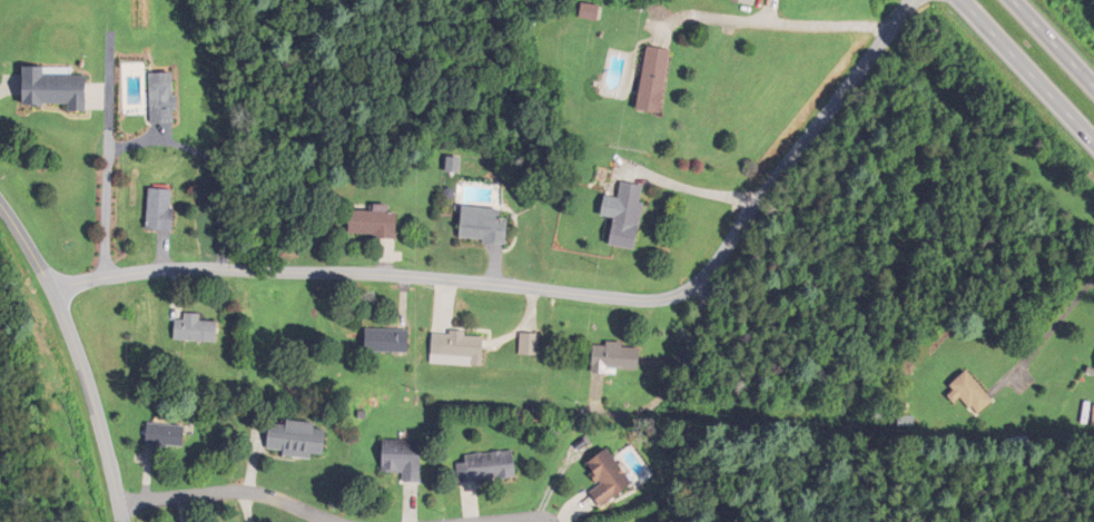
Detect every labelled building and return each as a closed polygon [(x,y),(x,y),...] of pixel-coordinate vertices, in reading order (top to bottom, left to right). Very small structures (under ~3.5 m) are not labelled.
[(605,8),(589,7),(589,21),(605,21),(605,8)] [(644,111),(667,115),(678,52),(654,48),(644,111)] [(94,110),(94,77),(52,77),(52,69),(30,69),(29,109),(94,110)] [(156,75),(156,126),(183,126),(183,75),(156,75)] [(462,174),(462,161),(452,161),(452,174),(462,174)] [(614,247),(639,251),(649,187),(623,183),(621,199),(608,197),(605,218),(618,220),(614,247)] [(180,232),(180,192),(155,192),(155,232),(180,232)] [(403,240),(404,216),(393,215),(393,209),(379,208),(379,213),(357,212),(356,239),(403,240)] [(464,241),(512,247),(516,214),(468,208),(464,241)] [(206,319),(180,318),(180,343),(223,344),(224,325),(206,324),(206,319)] [(371,355),(414,355),(414,332),(371,332),(371,355)] [(487,368),(489,337),(447,334),(445,357),(476,359),(475,367),(487,368)] [(542,335),(523,335),(523,357),(542,357),(542,335)] [(645,373),(646,347),(597,346),(597,372),(645,373)] [(998,401),(973,372),(950,392),(959,403),(966,398),(981,416),(998,401)] [(271,452),(329,459),(332,426),(275,420),(271,452)] [(192,424),(152,423),(152,446),(192,447),(192,424)] [(387,472),(406,472),(406,481),(427,481),(427,440),(387,440),(387,472)] [(640,484),(614,447),(592,462),(607,483),(597,491),(607,506),(640,484)] [(462,482),(523,477),(521,450),(459,456),(462,482)]
